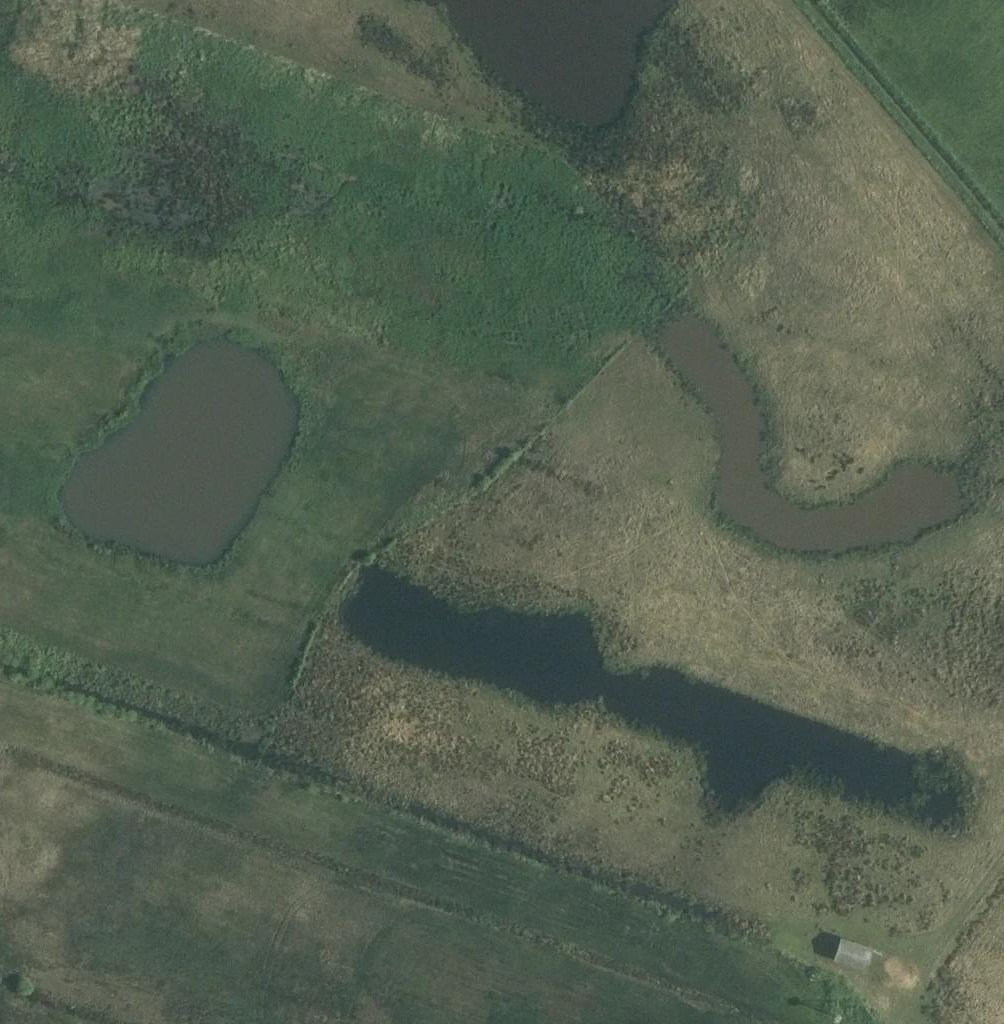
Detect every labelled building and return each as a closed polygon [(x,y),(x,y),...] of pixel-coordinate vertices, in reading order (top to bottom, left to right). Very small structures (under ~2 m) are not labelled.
[(840,932),(833,951),(862,961),(868,942),(840,932)]
